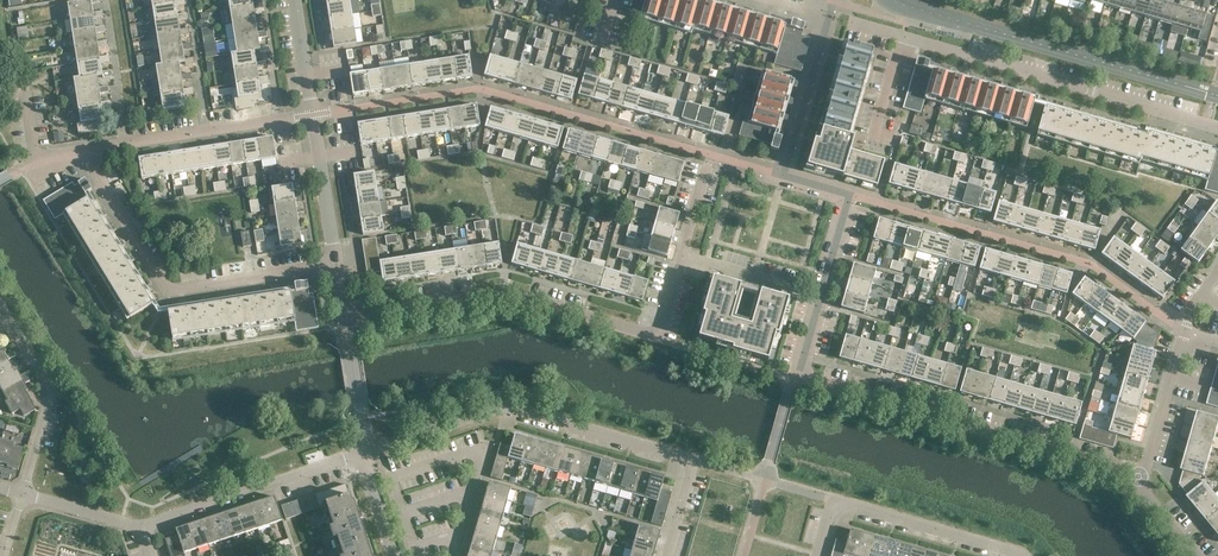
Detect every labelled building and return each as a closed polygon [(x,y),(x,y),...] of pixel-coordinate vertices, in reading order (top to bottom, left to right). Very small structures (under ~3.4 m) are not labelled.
[(67,4),(70,19),(93,15),(93,13),(91,4),(100,3),(100,0),(90,0),(67,4)] [(184,0),(175,0),(175,2),(152,6),(154,21),(178,17),(177,15),(176,6),(185,5),(184,0)] [(229,9),(253,6),(252,3),(252,0),(228,0),(229,9)] [(350,0),(348,0),(326,3),(328,18),(352,14),(350,0)] [(640,16),(692,31),(693,28),(777,52),(774,64),(801,72),(810,39),(801,36),(805,25),(786,19),(785,23),(774,20),(775,16),(769,14),(768,18),(757,15),(758,11),(752,9),(751,13),(740,10),(741,6),(735,5),(734,8),(723,5),(724,1),(720,0),(719,0),(718,4),(707,1),(707,0),(697,0),(696,1),(692,0),(645,0),(640,16)] [(1104,5),(1117,9),(1120,0),(1105,0),(1104,5)] [(1117,9),(1131,13),(1135,0),(1120,0),(1117,9)] [(1131,13),(1145,17),(1150,0),(1135,0),(1131,13)] [(1156,0),(1150,0),(1145,17),(1159,21),(1164,2),(1156,0)] [(262,8),(261,2),(252,3),(253,6),(229,9),(232,24),(255,20),(255,18),(253,9),(262,8)] [(1178,6),(1164,2),(1159,21),(1173,25),(1178,6)] [(1010,5),(1008,12),(1015,14),(1016,7),(1010,5)] [(1192,10),(1178,6),(1173,25),(1187,29),(1192,10)] [(572,18),(578,20),(581,12),(575,10),(572,18)] [(1206,14),(1192,10),(1187,29),(1200,33),(1201,33),(1206,14)] [(103,18),(102,12),(93,13),(93,15),(70,19),(72,34),(95,30),(95,28),(94,19),(103,18)] [(187,19),(186,13),(177,15),(178,17),(154,21),(157,36),(180,32),(179,30),(178,21),(187,19)] [(354,29),(352,14),(328,18),(331,33),(354,29)] [(1206,14),(1201,33),(1200,33),(1198,39),(1205,41),(1213,16),(1206,14)] [(265,22),(264,16),(255,18),(255,20),(232,24),(234,39),(257,35),(257,33),(256,24),(265,22)] [(1066,19),(1063,29),(1077,33),(1079,27),(1075,26),(1076,22),(1066,19)] [(105,32),(104,26),(95,28),(95,30),(72,34),(74,49),(98,45),(97,43),(96,34),(105,32)] [(1098,26),(1096,33),(1103,35),(1105,28),(1098,26)] [(26,27),(15,29),(16,38),(27,36),(26,27)] [(1088,27),(1086,35),(1094,38),(1096,30),(1088,27)] [(189,34),(188,28),(179,30),(180,32),(157,36),(159,51),(182,47),(182,44),(180,36),(189,34)] [(212,28),(201,29),(203,43),(214,42),(212,28)] [(357,45),(354,29),(331,33),(333,48),(345,46),(357,45)] [(267,37),(266,31),(257,33),(257,35),(234,39),(236,53),(254,51),(260,51),(260,53),(269,52),(268,46),(259,47),(258,39),(267,37)] [(504,39),(510,41),(512,33),(507,31),(504,39)] [(518,34),(512,33),(510,41),(516,43),(518,34)] [(1131,35),(1129,42),(1136,44),(1138,37),(1131,35)] [(533,48),(539,49),(541,41),(536,39),(533,48)] [(107,47),(106,41),(97,43),(98,45),(74,49),(77,64),(100,60),(100,57),(98,49),(107,47)] [(547,43),(541,41),(539,49),(545,51),(547,43)] [(215,42),(203,44),(205,58),(217,56),(215,42)] [(192,49),(191,43),(182,44),(182,47),(159,51),(161,65),(179,63),(184,62),(185,65),(194,64),(193,58),(184,59),(183,50),(192,49)] [(851,138),(872,67),(875,56),(872,55),(873,51),(847,43),(827,111),(823,110),(807,168),(843,178),(843,177),(877,187),(884,161),(850,151),(854,139),(851,138)] [(1153,44),(1152,49),(1165,53),(1166,48),(1153,44)] [(562,56),(568,58),(570,49),(564,47),(562,56)] [(576,51),(570,49),(568,58),(573,59),(576,51)] [(607,51),(601,49),(599,58),(604,59),(607,51)] [(254,51),(236,53),(231,54),(233,69),(256,65),(256,63),(254,51)] [(613,53),(607,51),(604,59),(610,61),(613,53)] [(1166,51),(1164,58),(1170,59),(1172,53),(1166,51)] [(1181,52),(1178,62),(1188,65),(1191,55),(1181,52)] [(143,55),(136,56),(138,67),(145,66),(143,55)] [(110,62),(109,56),(100,57),(100,60),(77,64),(79,78),(97,75),(97,76),(102,75),(103,78),(112,77),(111,71),(102,72),(101,63),(110,62)] [(472,77),(469,56),(454,59),(457,79),(472,77)] [(490,56),(484,76),(499,80),(504,60),(490,56)] [(636,59),(630,57),(627,66),(633,67),(636,59)] [(457,79),(454,59),(439,61),(442,82),(457,79)] [(641,61),(636,59),(633,67),(639,69),(641,61)] [(934,64),(916,59),(912,74),(904,104),(902,109),(920,114),(925,97),(1027,126),(1035,97),(1023,94),(1024,90),(1018,88),(1017,92),(1006,89),(1007,85),(1001,83),(1000,87),(989,84),(990,80),(984,79),(983,83),(972,79),(973,76),(968,74),(966,78),(955,75),(956,71),(951,69),(949,73),(938,70),(940,66),(934,64)] [(519,64),(504,60),(499,80),(513,85),(519,64)] [(442,82),(439,61),(424,63),(427,84),(442,82)] [(266,68),(265,62),(256,63),(256,65),(233,69),(235,84),(259,80),(258,78),(257,69),(266,68)] [(161,65),(156,66),(158,81),(181,77),(181,75),(179,63),(161,65)] [(427,84),(424,63),(409,66),(412,87),(427,84)] [(533,68),(519,64),(513,85),(528,89),(533,68)] [(412,87),(409,66),(394,68),(398,89),(412,87)] [(665,67),(659,66),(657,74),(662,76),(665,67)] [(671,69),(665,67),(662,76),(668,78),(671,69)] [(398,89),(394,68),(390,68),(380,70),(383,91),(398,89)] [(548,73),(533,68),(528,89),(542,93),(548,73)] [(601,73),(586,68),(578,96),(593,100),(599,80),(601,73)] [(383,91),(380,70),(365,72),(368,93),(383,91)] [(368,93),(365,72),(350,75),(353,96),(368,93)] [(191,80),(190,73),(181,75),(181,77),(158,81),(160,96),(184,92),(183,90),(182,81),(191,80)] [(562,77),(548,73),(542,93),(556,97),(562,77)] [(765,73),(760,90),(751,123),(743,121),(739,135),(771,145),(770,149),(778,151),(783,132),(779,131),(783,120),(786,121),(788,116),(784,114),(787,103),(791,104),(793,99),(789,98),(792,87),(796,88),(798,82),(765,73)] [(693,76),(688,74),(685,83),(691,84),(693,76)] [(79,78),(73,79),(76,94),(99,90),(99,88),(97,76),(97,75),(79,78)] [(268,82),(267,76),(258,78),(259,80),(235,84),(238,99),(234,99),(236,110),(257,106),(255,97),(261,96),(259,84),(268,82)] [(699,77),(693,76),(691,84),(697,86),(699,77)] [(577,81),(562,77),(556,97),(571,101),(577,81)] [(613,84),(599,80),(593,100),(607,104),(613,84)] [(722,84),(717,82),(714,91),(720,92),(722,84)] [(627,88),(613,84),(607,104),(622,108),(627,88)] [(728,86),(722,84),(720,92),(726,94),(728,86)] [(109,92),(108,86),(99,88),(99,90),(76,94),(78,109),(102,105),(101,103),(100,94),(109,92)] [(193,94),(192,88),(183,90),(184,92),(160,96),(163,111),(186,107),(184,96),(193,94)] [(642,92),(627,88),(622,108),(636,112),(642,92)] [(656,96),(642,92),(636,112),(650,117),(656,96)] [(740,95),(738,102),(744,103),(746,97),(740,95)] [(671,100),(656,96),(650,117),(665,121),(671,100)] [(685,104),(671,100),(665,121),(679,125),(685,104)] [(1046,100),(1037,133),(1140,162),(1141,158),(1208,178),(1205,190),(1217,194),(1217,146),(1217,145),(1215,149),(1204,146),(1205,142),(1200,140),(1198,144),(1187,141),(1189,137),(1183,136),(1182,139),(1171,136),(1172,132),(1166,131),(1165,134),(1154,131),(1155,127),(1149,126),(1148,130),(1145,129),(1144,132),(1136,130),(1137,126),(1131,124),(1130,128),(1119,125),(1120,121),(1114,119),(1113,123),(1102,120),(1103,116),(1097,115),(1096,119),(1085,115),(1086,111),(1080,110),(1079,114),(1068,110),(1069,106),(1063,105),(1062,109),(1051,105),(1052,102),(1046,100)] [(111,107),(110,101),(101,103),(102,105),(78,109),(80,123),(77,124),(78,134),(100,131),(98,121),(104,120),(102,109),(111,107)] [(700,108),(685,104),(679,125),(694,129),(700,108)] [(480,126),(477,105),(461,107),(465,129),(480,126)] [(465,129),(461,107),(447,110),(450,131),(465,129)] [(505,112),(490,108),(484,128),(499,132),(505,112)] [(714,113),(700,108),(694,129),(708,133),(714,113)] [(450,131),(447,110),(432,112),(435,133),(450,131)] [(435,133),(432,112),(417,115),(420,136),(435,133)] [(520,116),(505,112),(499,132),(514,136),(520,116)] [(729,117),(714,113),(708,133),(723,137),(729,117)] [(420,136),(417,115),(402,117),(405,138),(420,136)] [(534,120),(520,116),(514,136),(528,141),(534,120)] [(405,138),(402,117),(387,119),(391,140),(405,138)] [(391,140),(387,119),(373,122),(376,143),(391,140)] [(548,124),(534,120),(528,141),(543,145),(548,124)] [(376,143),(373,122),(357,124),(361,145),(376,143)] [(563,129),(548,124),(543,145),(557,149),(563,129)] [(924,129),(911,125),(909,134),(921,137),(924,129)] [(583,134),(568,130),(562,150),(577,155),(583,134)] [(62,132),(53,133),(54,143),(64,142),(62,132)] [(597,138),(583,134),(577,155),(591,159),(597,138)] [(276,158),(273,137),(257,140),(261,161),(276,158)] [(902,137),(900,145),(905,147),(908,138),(902,137)] [(612,142),(597,138),(591,159),(606,163),(612,142)] [(261,161),(257,140),(243,142),(246,163),(261,161)] [(246,163),(243,142),(228,144),(231,165),(246,163)] [(626,147),(612,142),(606,163),(620,167),(626,147)] [(231,165),(228,144),(213,147),(216,168),(231,165)] [(923,152),(929,154),(931,145),(926,144),(923,152)] [(489,145),(487,154),(493,155),(495,147),(489,145)] [(937,147),(931,145),(929,154),(935,155),(937,147)] [(216,168),(213,147),(198,149),(201,170),(216,168)] [(640,151),(626,147),(620,167),(634,171),(640,151)] [(201,170),(198,149),(183,151),(187,172),(201,170)] [(504,149),(501,158),(507,159),(510,151),(504,149)] [(187,172),(183,151),(168,154),(172,175),(187,172)] [(515,153),(510,151),(507,159),(513,161),(515,153)] [(655,155),(640,151),(634,171),(649,175),(655,155)] [(952,160),(958,162),(960,153),(955,152),(952,160)] [(966,155),(960,153),(958,162),(963,163),(966,155)] [(172,175),(168,154),(154,156),(157,177),(172,175)] [(669,159),(655,155),(649,175),(663,179),(669,159)] [(157,177),(154,156),(138,158),(142,179),(157,177)] [(533,158),(530,166),(536,168),(538,159),(533,158)] [(544,161),(538,159),(536,168),(542,169),(544,161)] [(684,163),(669,159),(663,179),(678,184),(684,163)] [(981,168),(987,170),(989,162),(983,160),(981,168)] [(995,163),(989,162),(987,170),(992,172),(995,163)] [(909,168),(894,164),(888,185),(903,189),(909,168)] [(564,166),(558,165),(555,173),(561,175),(564,166)] [(923,172),(909,168),(903,189),(917,193),(923,172)] [(377,187),(374,172),(365,173),(353,175),(356,190),(377,187)] [(579,180),(584,182),(587,173),(581,172),(579,180)] [(938,177),(923,172),(917,193),(932,197),(938,177)] [(593,175),(587,173),(584,182),(590,183),(593,175)] [(952,181),(938,177),(932,197),(946,201),(952,181)] [(1013,185),(1019,187),(1021,178),(1016,177),(1013,185)] [(1027,180),(1021,178),(1019,187),(1025,189),(1027,180)] [(97,200),(85,180),(74,186),(72,183),(43,201),(50,212),(55,220),(66,213),(130,318),(147,308),(155,303),(149,292),(152,290),(149,285),(146,287),(140,277),(143,275),(140,270),(136,272),(130,262),(134,260),(131,255),(127,257),(121,247),(125,245),(122,240),(118,242),(112,232),(116,230),(112,225),(109,227),(103,217),(106,215),(103,210),(100,212),(94,202),(97,200)] [(608,188),(613,190),(616,182),(610,180),(608,188)] [(967,185),(952,181),(946,201),(961,205),(967,185)] [(622,183),(616,182),(613,190),(619,192),(622,183)] [(295,200),(292,185),(280,186),(271,188),(274,203),(295,200)] [(981,189),(967,185),(961,205),(975,210),(981,189)] [(1042,193),(1048,195),(1050,187),(1044,185),(1042,193)] [(379,202),(377,187),(356,190),(358,205),(379,202)] [(1056,188),(1050,187),(1048,195),(1053,197),(1056,188)] [(639,188),(637,197),(642,198),(645,190),(639,188)] [(996,193),(981,189),(975,210),(990,214),(996,193)] [(650,192),(645,190),(642,198),(648,200),(650,192)] [(1071,202),(1077,203),(1079,195),(1073,193),(1071,202)] [(1085,197),(1079,195),(1077,203),(1082,205),(1085,197)] [(1198,201),(1191,195),(1188,200),(1195,205),(1198,201)] [(668,197),(666,205),(671,207),(674,198),(668,197)] [(297,215),(295,200),(274,203),(276,218),(297,215)] [(1195,205),(1188,200),(1184,205),(1191,210),(1195,205)] [(636,201),(634,207),(643,210),(644,204),(636,201)] [(381,217),(379,202),(358,205),(360,220),(381,217)] [(1013,206),(999,202),(993,222),(1007,226),(1013,206)] [(1207,214),(1217,222),(1217,203),(1216,202),(1207,214)] [(1028,210),(1013,206),(1007,226),(1022,231),(1028,210)] [(679,214),(659,208),(655,223),(675,229),(679,214)] [(1042,214),(1028,210),(1022,231),(1036,235),(1042,214)] [(1057,218),(1042,214),(1036,235),(1051,239),(1057,218)] [(1207,214),(1198,226),(1215,239),(1217,235),(1217,222),(1207,214)] [(299,230),(297,215),(276,218),(278,233),(299,230)] [(1099,224),(1102,225),(1105,226),(1107,218),(1101,216),(1099,224)] [(384,232),(381,217),(360,220),(363,235),(384,232)] [(1071,223),(1057,218),(1051,239),(1065,243),(1071,223)] [(893,223),(878,219),(872,239),(887,244),(893,223)] [(1180,225),(1173,220),(1170,225),(1177,230),(1180,225)] [(675,229),(655,223),(651,237),(671,243),(675,229)] [(907,227),(893,223),(887,244),(901,248),(907,227)] [(1086,227),(1071,223),(1065,243),(1080,247),(1086,227)] [(1140,226),(1136,223),(1130,230),(1135,233),(1140,226)] [(538,226),(533,224),(530,233),(536,234),(538,226)] [(638,227),(629,225),(628,231),(636,233),(638,227)] [(1177,230),(1170,225),(1166,229),(1167,230),(1173,234),(1177,230)] [(544,228),(538,226),(536,234),(542,236),(544,228)] [(1145,230),(1140,226),(1135,233),(1140,237),(1145,230)] [(1215,239),(1198,226),(1189,239),(1206,251),(1215,239)] [(922,231),(907,227),(901,248),(916,252),(922,231)] [(1100,231),(1086,227),(1080,247),(1094,251),(1100,231)] [(302,245),(299,230),(278,233),(281,248),(302,245)] [(1167,230),(1162,237),(1168,241),(1173,234),(1167,230)] [(249,231),(240,233),(243,247),(251,246),(249,231)] [(636,233),(628,231),(626,236),(634,239),(636,233)] [(937,236),(922,231),(916,252),(931,256),(937,236)] [(559,241),(565,243),(567,234),(561,233),(559,241)] [(573,236),(567,234),(565,243),(570,244),(573,236)] [(951,240),(937,236),(931,256),(945,260),(951,240)] [(671,243),(651,237),(646,252),(667,258),(671,243)] [(377,245),(376,238),(362,240),(363,247),(377,245)] [(1125,247),(1113,238),(1101,255),(1113,264),(1125,247)] [(1206,251),(1189,239),(1180,251),(1197,263),(1206,251)] [(966,244),(951,240),(945,260),(960,264),(966,244)] [(1165,244),(1160,240),(1155,248),(1159,251),(1165,244)] [(588,249),(594,251),(596,243),(590,241),(588,249)] [(502,264),(499,243),(483,245),(487,266),(502,264)] [(602,244),(596,243),(594,251),(600,253),(602,244)] [(532,248),(517,244),(511,264),(526,269),(532,248)] [(980,248),(966,244),(960,264),(974,269),(980,248)] [(1169,247),(1165,244),(1159,251),(1164,255),(1169,247)] [(378,252),(377,245),(363,247),(364,254),(378,252)] [(487,266),(483,245),(468,248),(472,269),(487,266)] [(1138,256),(1125,247),(1113,264),(1125,273),(1138,256)] [(472,269),(468,248),(454,250),(457,271),(472,269)] [(546,252),(532,248),(526,269),(541,273),(546,252)] [(625,251),(619,249),(617,258),(622,259),(625,251)] [(999,254),(985,249),(979,270),(994,274),(999,254)] [(457,271),(454,250),(439,252),(442,273),(457,271)] [(631,252),(625,251),(622,259),(628,261),(631,252)] [(379,259),(378,252),(364,254),(365,261),(379,259)] [(442,273),(439,252),(424,255),(427,276),(442,273)] [(561,257),(546,252),(541,273),(555,277),(561,257)] [(874,256),(868,254),(866,262),(872,264),(874,256)] [(1014,258),(999,254),(994,274),(1008,278),(1014,258)] [(427,276),(424,255),(409,257),(413,278),(427,276)] [(1150,264),(1138,256),(1125,273),(1137,282),(1150,264)] [(413,278),(409,257),(394,259),(398,280),(413,278)] [(575,261),(561,257),(555,277),(569,281),(575,261)] [(654,259),(648,258),(646,266),(652,268),(654,259)] [(1029,262),(1014,258),(1008,278),(1023,282),(1029,262)] [(1189,262),(1184,258),(1179,265),(1184,269),(1189,262)] [(379,262),(379,259),(365,261),(366,268),(380,266),(379,262)] [(398,280),(394,259),(379,262),(380,266),(381,272),(382,283),(398,280)] [(590,265),(575,261),(569,281),(584,285),(590,265)] [(892,261),(890,269),(895,271),(898,262),(892,261)] [(903,264),(898,262),(895,271),(901,272),(903,264)] [(1043,266),(1029,262),(1023,282),(1037,287),(1043,266)] [(865,267),(853,264),(849,279),(872,285),(876,270),(865,267)] [(1162,273),(1150,264),(1137,282),(1150,291),(1162,273)] [(604,269),(590,265),(584,285),(598,289),(604,269)] [(381,272),(380,266),(366,268),(367,275),(381,272)] [(1058,270),(1043,266),(1037,287),(1052,291),(1058,270)] [(618,273),(604,269),(598,289),(613,294),(618,273)] [(918,278),(924,279),(926,271),(921,269),(918,278)] [(1072,275),(1058,270),(1052,291),(1066,295),(1072,275)] [(932,272),(926,271),(924,279),(930,281),(932,272)] [(633,277),(618,273),(613,294),(627,298),(633,277)] [(1175,282),(1162,273),(1150,291),(1162,299),(1175,282)] [(903,279),(895,276),(893,282),(901,284),(903,279)] [(648,282),(633,277),(627,298),(642,302),(648,282)] [(947,286),(953,287),(955,279),(949,277),(947,286)] [(760,292),(760,293),(756,292),(757,291),(744,287),(744,289),(740,288),(741,286),(712,278),(702,314),(705,315),(698,338),(732,348),(732,351),(768,361),(775,335),(778,336),(788,300),(760,292)] [(1096,287),(1084,278),(1071,295),(1084,304),(1096,287)] [(872,285),(849,279),(845,293),(867,300),(872,285)] [(961,281),(955,279),(953,287),(959,289),(961,281)] [(307,282),(288,285),(289,289),(277,291),(277,287),(271,288),(271,292),(260,294),(259,290),(253,291),(254,295),(243,297),(242,293),(236,293),(237,298),(225,299),(225,295),(219,296),(219,300),(208,302),(207,298),(201,299),(202,303),(191,305),(190,301),(184,302),(185,306),(173,307),(173,303),(167,304),(169,319),(172,338),(294,319),(296,331),(318,328),(313,294),(309,294),(307,282)] [(1108,296),(1096,287),(1084,304),(1096,313),(1108,296)] [(995,290),(990,289),(987,297),(993,298),(995,290)] [(867,300),(845,293),(841,308),(863,314),(867,300)] [(936,295),(933,303),(946,307),(948,299),(936,295)] [(1013,295),(1010,303),(1016,305),(1018,297),(1013,295)] [(1121,305),(1108,296),(1096,313),(1108,322),(1121,305)] [(1024,298),(1018,297),(1016,305),(1022,307),(1024,298)] [(888,299),(887,305),(895,307),(897,301),(888,299)] [(1042,304),(1039,312),(1045,313),(1047,305),(1042,304)] [(895,307),(887,305),(885,310),(893,313),(895,307)] [(1053,307),(1047,305),(1045,313),(1051,315),(1053,307)] [(1133,314),(1121,305),(1108,322),(1121,331),(1133,314)] [(1070,313),(1065,320),(1070,323),(1075,316),(1070,313)] [(1145,323),(1133,314),(1121,331),(1136,342),(1158,334),(1144,324),(1145,323)] [(856,317),(851,316),(848,324),(854,326),(856,317)] [(1080,320),(1075,316),(1070,323),(1075,327),(1080,320)] [(880,324),(874,322),(872,331),(878,332),(880,324)] [(895,328),(889,326),(887,334),(892,336),(895,328)] [(900,329),(895,328),(892,336),(898,338),(900,329)] [(1094,330),(1089,337),(1094,341),(1099,334),(1094,330)] [(1104,337),(1099,334),(1094,341),(1099,344),(1104,337)] [(1153,351),(1158,334),(1136,342),(1135,346),(1133,345),(1129,360),(1151,366),(1155,352),(1153,351)] [(915,343),(921,345),(923,336),(918,335),(915,343)] [(838,359),(853,363),(859,340),(845,336),(838,359)] [(929,338),(923,336),(921,345),(927,346),(929,338)] [(874,344),(859,340),(853,363),(868,367),(874,344)] [(944,351),(950,353),(952,344),(946,343),(944,351)] [(889,348),(874,344),(868,367),(882,371),(889,348)] [(958,346),(952,344),(950,353),(955,355),(958,346)] [(903,352),(889,348),(882,371),(897,375),(903,352)] [(988,349),(982,348),(980,356),(985,358),(988,349)] [(993,351),(988,349),(985,358),(991,360),(993,351)] [(0,351),(0,364),(8,360),(19,354),(17,350),(6,356),(3,350),(0,351)] [(918,357),(903,352),(897,375),(911,379),(918,357)] [(1008,364),(1014,366),(1017,357),(1011,356),(1008,364)] [(932,361),(918,357),(911,379),(926,383),(932,361)] [(1022,359),(1017,357),(1014,366),(1020,368),(1022,359)] [(8,360),(0,364),(0,387),(2,391),(31,375),(29,371),(20,376),(17,370),(15,371),(8,360)] [(1151,366),(1129,360),(1124,376),(1147,382),(1151,366)] [(947,365),(932,361),(926,383),(940,387),(947,365)] [(1111,365),(1103,363),(1101,368),(1110,371),(1111,365)] [(1037,373),(1043,374),(1045,366),(1040,364),(1037,373)] [(961,369),(947,365),(940,387),(955,391),(961,369)] [(1206,405),(1217,408),(1217,365),(1206,405)] [(1051,367),(1045,366),(1043,374),(1049,376),(1051,367)] [(1110,371),(1101,368),(1100,374),(1108,377),(1110,371)] [(980,374),(966,370),(959,393),(974,397),(980,374)] [(1066,381),(1072,383),(1074,374),(1069,372),(1066,381)] [(995,379),(980,374),(974,397),(988,401),(995,379)] [(1080,376),(1074,374),(1072,383),(1078,384),(1080,376)] [(33,379),(31,375),(2,391),(7,400),(5,401),(12,414),(20,409),(24,416),(36,409),(26,391),(28,390),(25,384),(33,379)] [(1147,382),(1124,376),(1120,388),(1143,395),(1147,382)] [(1009,383),(995,379),(988,401),(1003,405),(1009,383)] [(1024,387),(1009,383),(1003,405),(1017,409),(1024,387)] [(1038,391),(1024,387),(1017,409),(1032,414),(1038,391)] [(1143,395),(1120,388),(1116,403),(1139,410),(1143,395)] [(1101,393),(1093,390),(1091,396),(1100,399),(1101,393)] [(1053,395),(1038,391),(1032,414),(1046,418),(1053,395)] [(1067,399),(1053,395),(1046,418),(1061,422),(1067,399)] [(1100,399),(1091,396),(1090,402),(1098,404),(1100,399)] [(1082,403),(1067,399),(1061,422),(1075,426),(1082,403)] [(1098,404),(1090,402),(1087,411),(1096,413),(1098,404)] [(1139,410),(1116,403),(1112,418),(1135,425),(1139,410)] [(1198,412),(1193,426),(1216,433),(1217,427),(1217,417),(1198,412)] [(1135,425),(1112,418),(1108,432),(1110,433),(1116,435),(1131,439),(1135,425)] [(1093,422),(1085,420),(1083,425),(1089,427),(1091,428),(1093,422)] [(7,424),(5,431),(11,433),(13,426),(7,424)] [(1089,427),(1083,425),(1079,439),(1086,441),(1089,427)] [(1216,433),(1193,426),(1189,441),(1212,448),(1216,433)] [(1096,429),(1091,428),(1089,427),(1086,441),(1092,443),(1096,429)] [(1103,431),(1096,429),(1092,443),(1099,445),(1103,431)] [(1110,433),(1108,432),(1103,431),(1099,445),(1106,447),(1110,433)] [(1116,435),(1110,433),(1106,447),(1113,448),(1116,435)] [(523,436),(514,434),(511,446),(510,451),(508,455),(508,458),(520,462),(527,439),(522,437),(523,436)] [(1,439),(0,444),(0,462),(7,465),(7,467),(18,471),(24,448),(14,445),(15,442),(1,439)] [(532,440),(527,439),(520,462),(533,465),(540,441),(532,439),(532,440)] [(547,443),(540,441),(533,465),(545,469),(552,446),(547,444),(547,443)] [(1212,448),(1189,441),(1185,456),(1208,462),(1212,448)] [(556,447),(552,446),(545,469),(557,472),(564,448),(557,446),(556,447)] [(572,450),(564,448),(557,472),(570,476),(576,453),(572,452),(572,450)] [(581,454),(576,453),(570,476),(582,479),(589,455),(581,453),(581,454)] [(597,458),(589,455),(582,479),(595,483),(602,460),(597,459),(597,458)] [(1208,462),(1185,456),(1181,470),(1183,471),(1180,484),(1200,480),(1201,476),(1204,477),(1208,462)] [(606,461),(602,460),(595,483),(607,487),(614,462),(607,460),(606,461)] [(622,465),(614,462),(607,487),(620,490),(626,467),(622,466),(622,465)] [(631,469),(626,467),(620,490),(632,494),(639,470),(631,467),(631,469)] [(646,472),(639,470),(632,494),(644,497),(651,474),(646,473),(646,472)] [(656,476),(651,474),(644,497),(657,501),(658,498),(659,494),(661,489),(664,477),(656,475),(656,476)] [(1203,483),(1200,480),(1180,484),(1189,495),(1187,497),(1197,508),(1215,493),(1205,482),(1203,483)] [(489,482),(486,490),(488,490),(486,495),(507,501),(510,488),(489,482)] [(349,495),(346,484),(315,495),(319,506),(325,504),(325,503),(349,495)] [(1215,493),(1197,508),(1206,520),(1217,510),(1217,498),(1215,493)] [(320,508),(319,506),(315,495),(308,497),(313,510),(320,508)] [(352,505),(349,495),(325,503),(325,504),(327,510),(324,511),(336,549),(366,539),(354,504),(352,505)] [(507,501),(486,495),(485,500),(484,500),(481,507),(503,514),(507,501)] [(274,497),(266,499),(266,501),(262,502),(269,525),(282,521),(274,497)] [(313,510),(308,497),(301,499),(306,513),(313,510)] [(306,513),(301,499),(295,501),(299,515),(306,513)] [(299,515),(295,501),(288,504),(292,517),(299,515)] [(269,525),(262,502),(257,504),(257,502),(249,505),(257,529),(269,525)] [(292,517),(288,504),(281,506),(285,519),(292,517)] [(257,529),(249,505),(242,507),(242,509),(237,510),(245,533),(257,529)] [(503,514),(481,507),(479,515),(481,515),(479,520),(500,526),(503,514)] [(245,533),(237,510),(233,512),(232,511),(225,513),(233,537),(245,533)] [(1206,520),(1216,532),(1217,530),(1217,510),(1206,520)] [(233,537),(225,513),(217,516),(218,517),(213,518),(221,541),(233,537)] [(221,541),(213,518),(208,520),(208,519),(200,521),(208,545),(221,541)] [(500,526),(479,520),(478,525),(477,525),(474,532),(496,538),(500,526)] [(208,545),(200,521),(193,524),(193,525),(189,526),(196,549),(208,545)] [(660,531),(639,525),(635,538),(655,544),(657,539),(658,539),(660,531)] [(177,535),(164,539),(166,546),(180,542),(182,549),(183,553),(184,553),(196,549),(189,526),(184,528),(184,527),(175,529),(177,535)] [(850,530),(846,543),(845,547),(844,551),(843,554),(849,555),(856,555),(863,535),(858,534),(858,532),(850,530)] [(609,531),(607,537),(609,540),(616,535),(617,533),(609,531)] [(496,538),(474,532),(472,539),(473,540),(472,545),(492,550),(496,538)] [(863,535),(856,555),(870,555),(875,537),(868,535),(867,536),(863,535)] [(875,537),(870,555),(883,555),(887,542),(882,541),(883,539),(875,537)] [(635,538),(632,550),(651,555),(653,555),(655,549),(654,549),(655,544),(635,538)] [(366,539),(336,549),(339,555),(372,555),(366,539)] [(182,549),(180,542),(166,546),(169,553),(182,549)] [(887,542),(883,555),(896,555),(900,544),(892,542),(892,543),(887,542)] [(900,544),(896,555),(910,555),(912,549),(907,548),(908,547),(900,544)] [(472,545),(471,550),(469,549),(468,555),(491,555),(492,550),(472,545)] [(292,550),(290,546),(279,549),(281,554),(292,550)] [(256,550),(258,555),(259,555),(265,554),(263,548),(256,550)]
